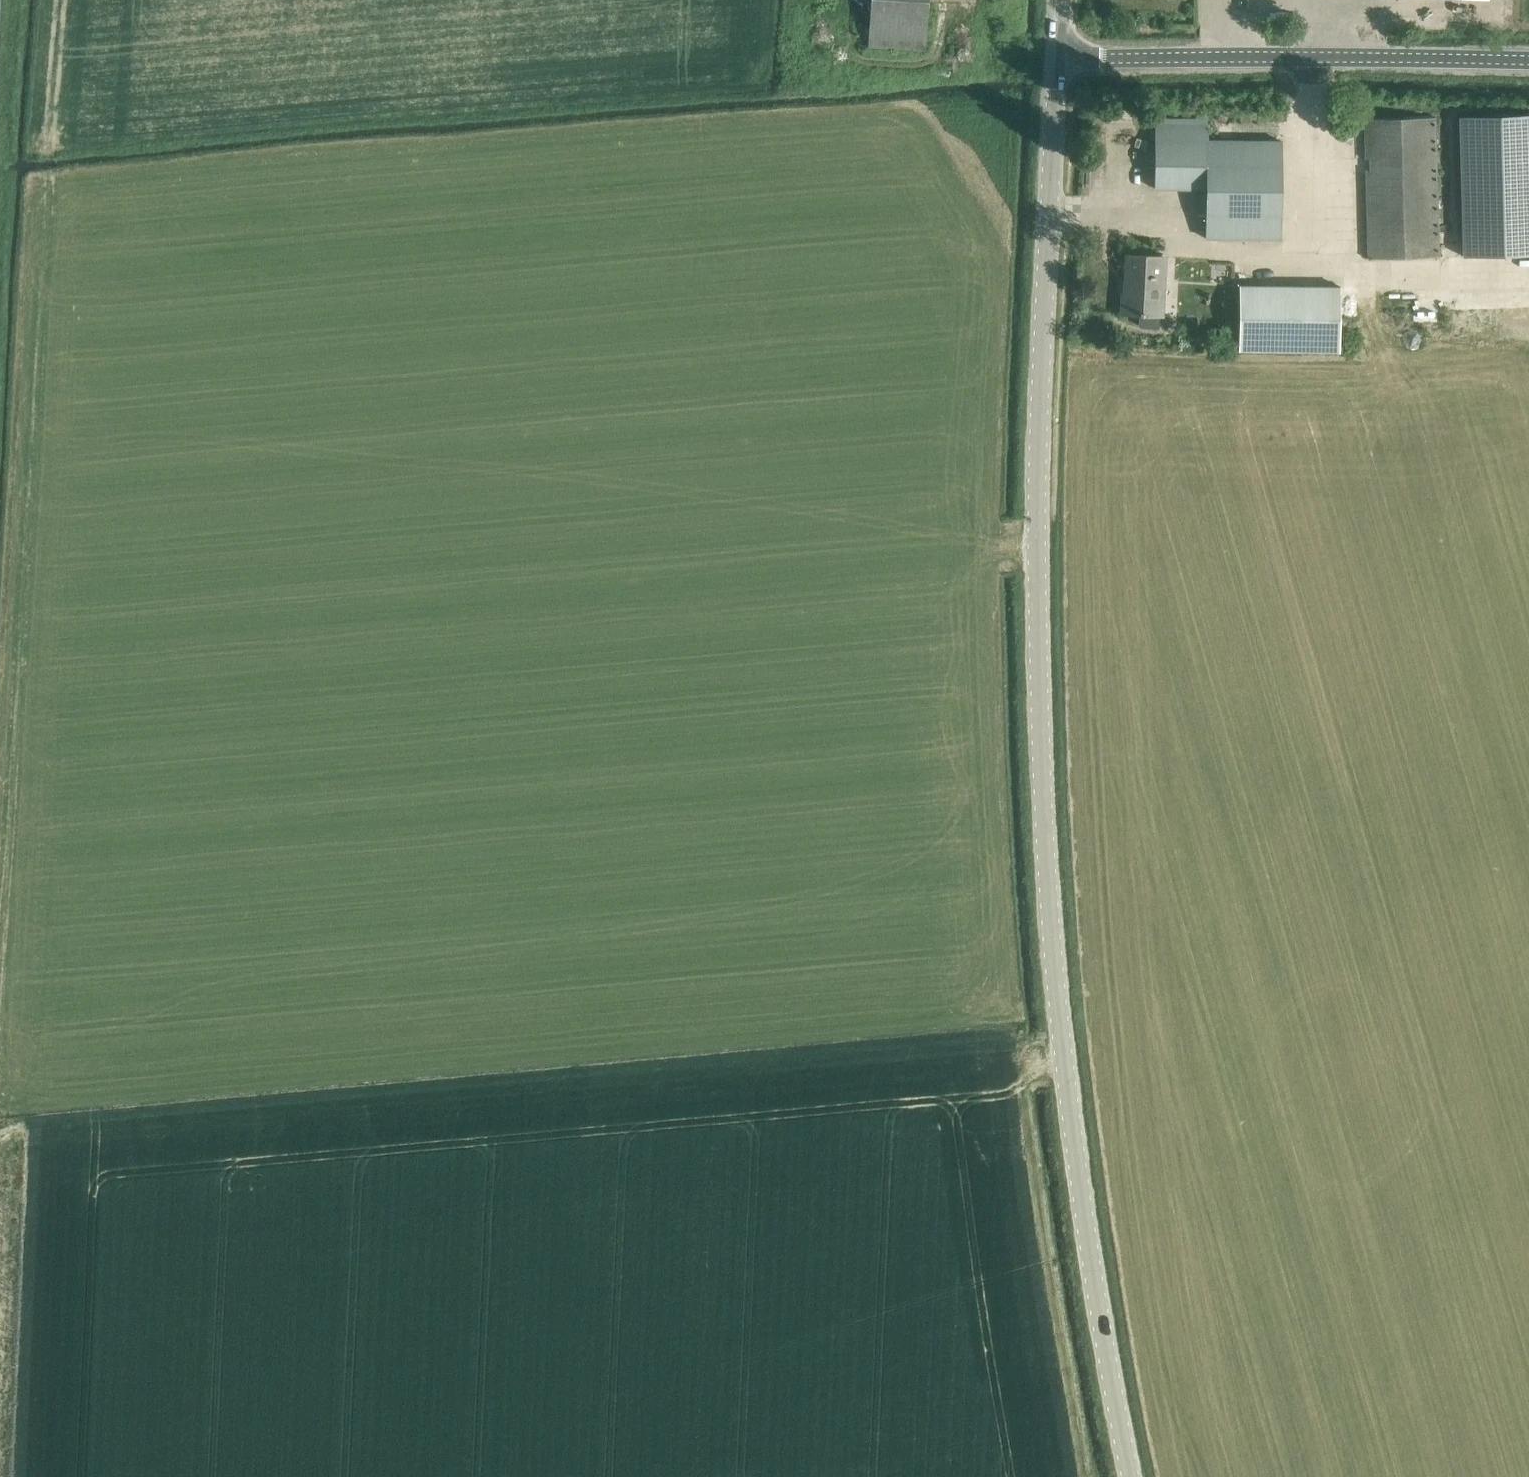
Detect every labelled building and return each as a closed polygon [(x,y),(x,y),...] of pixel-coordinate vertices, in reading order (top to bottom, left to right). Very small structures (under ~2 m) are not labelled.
[(926,49),(929,0),(872,0),(869,46),(926,49)] [(1463,255),(1528,254),(1528,114),(1460,116),(1463,255)] [(1366,139),(1369,260),(1441,258),(1437,137),(1436,117),(1365,119),(1366,139)] [(1155,188),(1207,189),(1207,238),(1281,239),(1282,140),(1209,140),(1209,125),(1156,124),(1155,188)] [(1122,313),(1142,314),(1163,315),(1163,313),(1159,313),(1161,278),(1165,278),(1166,256),(1128,254),(1126,295),(1123,295),(1122,313)] [(1240,285),(1239,348),(1340,351),(1341,287),(1240,285)]
